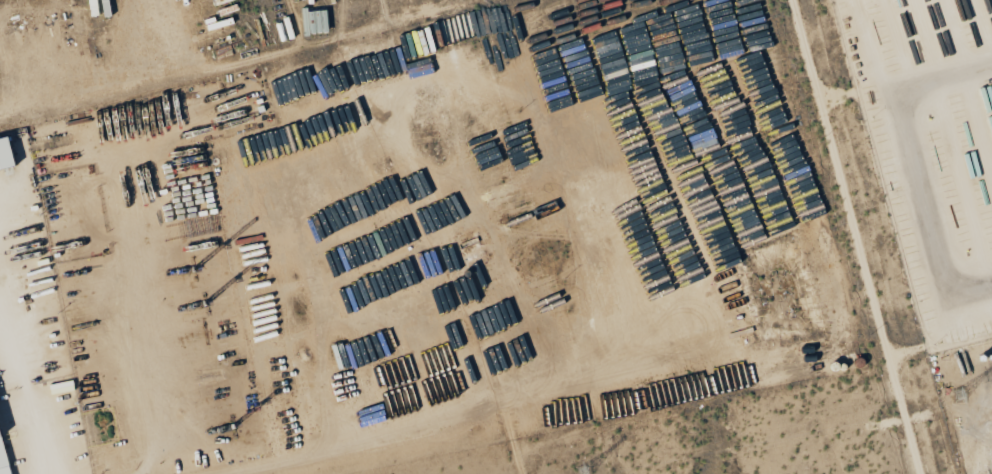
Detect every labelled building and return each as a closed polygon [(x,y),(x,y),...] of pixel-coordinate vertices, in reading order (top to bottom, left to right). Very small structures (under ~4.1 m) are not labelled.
[(10,138),(0,140),(0,171),(15,168),(10,138)] [(74,391),(73,382),(50,384),(52,404),(64,403),(63,392),(74,391)] [(0,438),(0,473),(8,473),(0,438)]
